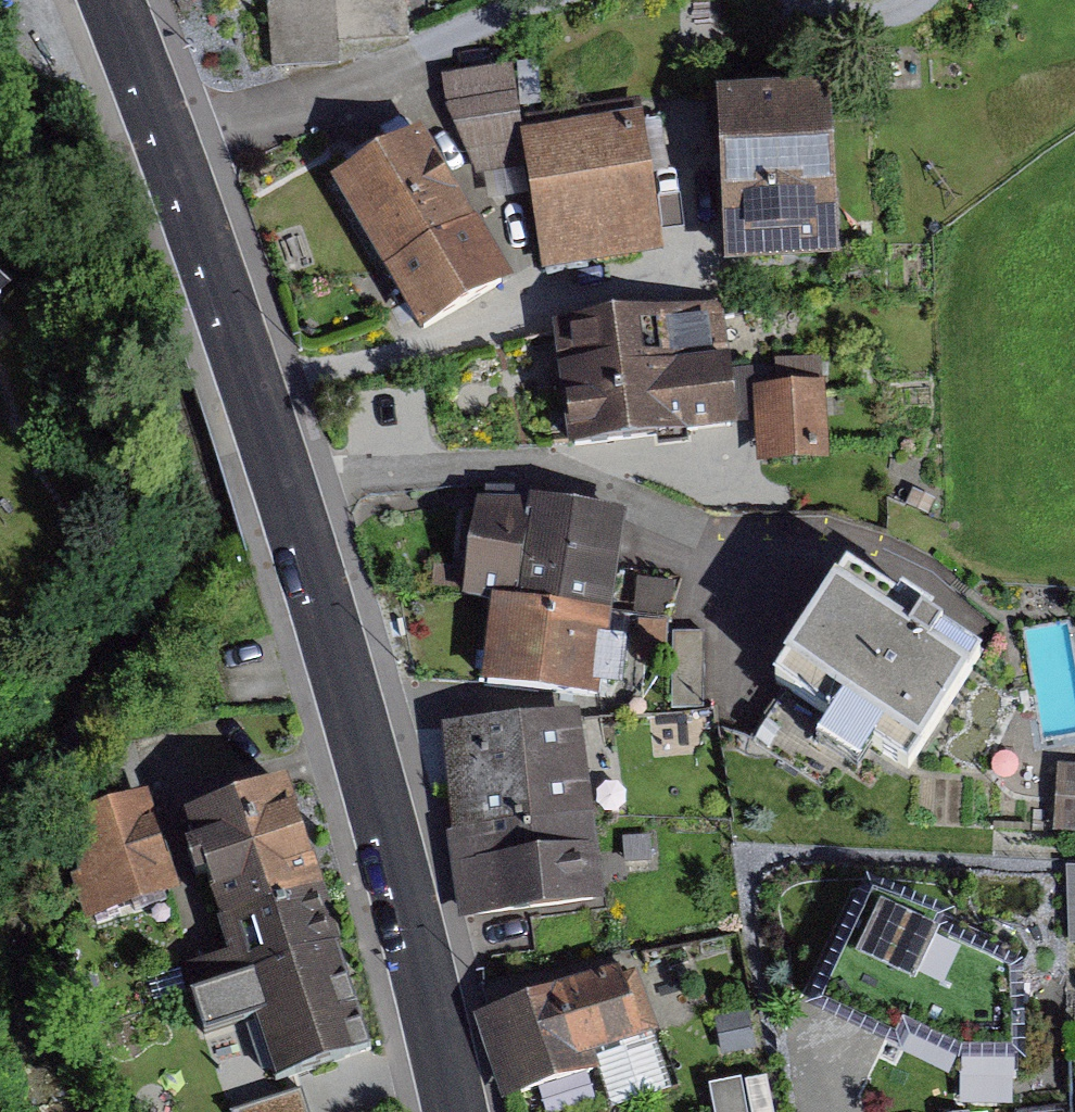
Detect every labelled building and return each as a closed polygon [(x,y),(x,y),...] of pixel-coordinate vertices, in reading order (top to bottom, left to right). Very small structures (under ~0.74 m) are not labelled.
[(405,0),(306,0),(303,0),(267,3),(271,65),(340,60),(339,37),(407,32),(405,0)] [(718,89),(725,261),(838,257),(830,84),(718,89)] [(643,113),(521,134),(544,269),(666,248),(643,113)] [(429,129),(332,186),(418,334),(515,277),(429,129)] [(29,305),(0,279),(0,338),(29,305)] [(738,426),(725,315),(556,335),(569,447),(738,426)] [(829,386),(755,391),(760,470),(834,465),(829,386)] [(613,698),(636,510),(487,493),(465,680),(613,698)] [(970,686),(831,599),(760,710),(899,798),(970,686)] [(603,901),(586,726),(446,740),(464,915),(603,901)] [(1058,769),(1055,831),(1074,832),(1074,769),(1058,769)] [(369,1052),(287,796),(188,828),(271,1084),(369,1052)] [(161,925),(130,823),(49,848),(80,950),(161,925)] [(944,952),(849,909),(790,1039),(892,1094),(897,1077),(942,1100),(971,1100),(1017,1101),(1019,996),(935,964),(944,952)] [(504,1027),(535,1111),(546,1111),(648,1075),(616,987),(504,1027)] [(711,1086),(716,1111),(747,1111),(740,1080),(711,1086)] [(248,1111),(314,1111),(308,1088),(246,1105),(248,1111)]
